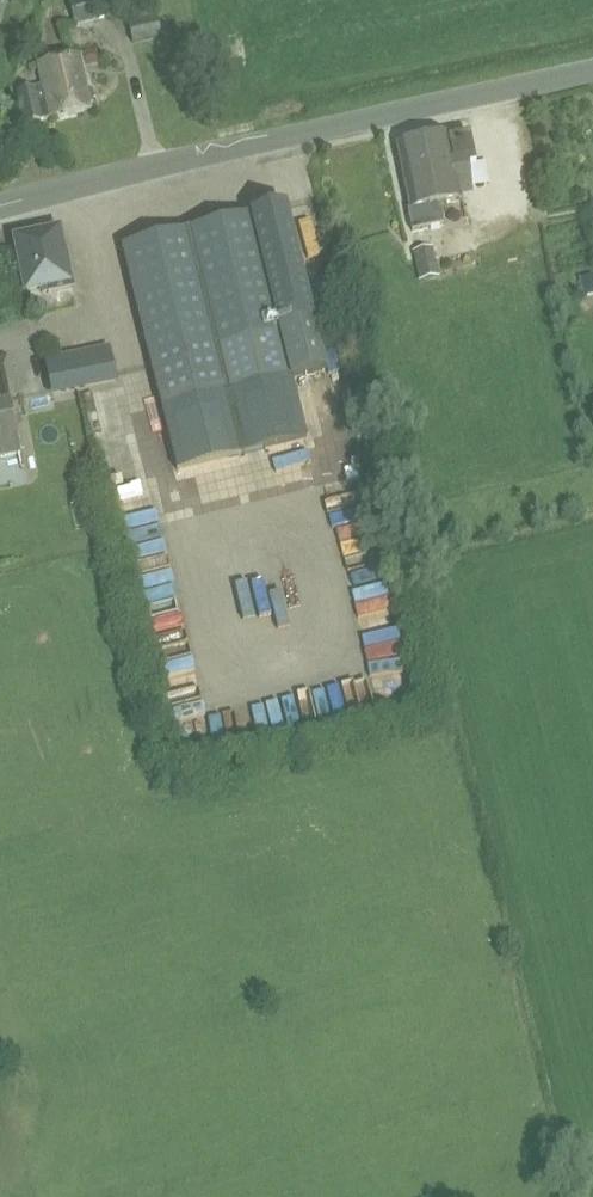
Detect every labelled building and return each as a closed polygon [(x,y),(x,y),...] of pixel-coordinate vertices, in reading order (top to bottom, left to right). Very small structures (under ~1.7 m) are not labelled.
[(112,15),(109,0),(70,0),(68,1),(74,24),(112,15)] [(158,15),(127,22),(132,43),(162,37),(158,15)] [(99,111),(101,104),(97,88),(92,84),(87,85),(83,69),(80,53),(57,58),(36,63),(41,85),(15,91),(23,124),(48,118),(49,122),(70,117),(99,111)] [(398,146),(410,209),(445,203),(460,200),(459,194),(473,191),(468,164),(476,163),(470,134),(448,138),(448,136),(398,146)] [(447,211),(445,203),(410,209),(408,210),(412,231),(443,224),(441,212),(447,211)] [(151,365),(163,412),(177,472),(306,440),(291,380),(326,371),(315,325),(286,205),(122,247),(151,365)] [(26,291),(67,283),(57,233),(16,241),(26,291)] [(439,275),(432,246),(413,251),(419,279),(439,275)] [(583,297),(592,295),(592,276),(580,278),(583,297)] [(109,345),(43,359),(51,397),(116,384),(109,345)] [(8,404),(0,405),(0,457),(18,453),(8,404)] [(163,519),(161,486),(131,488),(133,521),(163,519)] [(243,571),(245,608),(274,606),(272,569),(243,571)] [(366,598),(388,590),(382,573),(360,581),(366,598)] [(407,638),(375,643),(377,658),(410,653),(407,638)] [(174,700),(178,714),(214,704),(210,690),(174,700)] [(278,714),(277,697),(260,699),(262,716),(278,714)]
